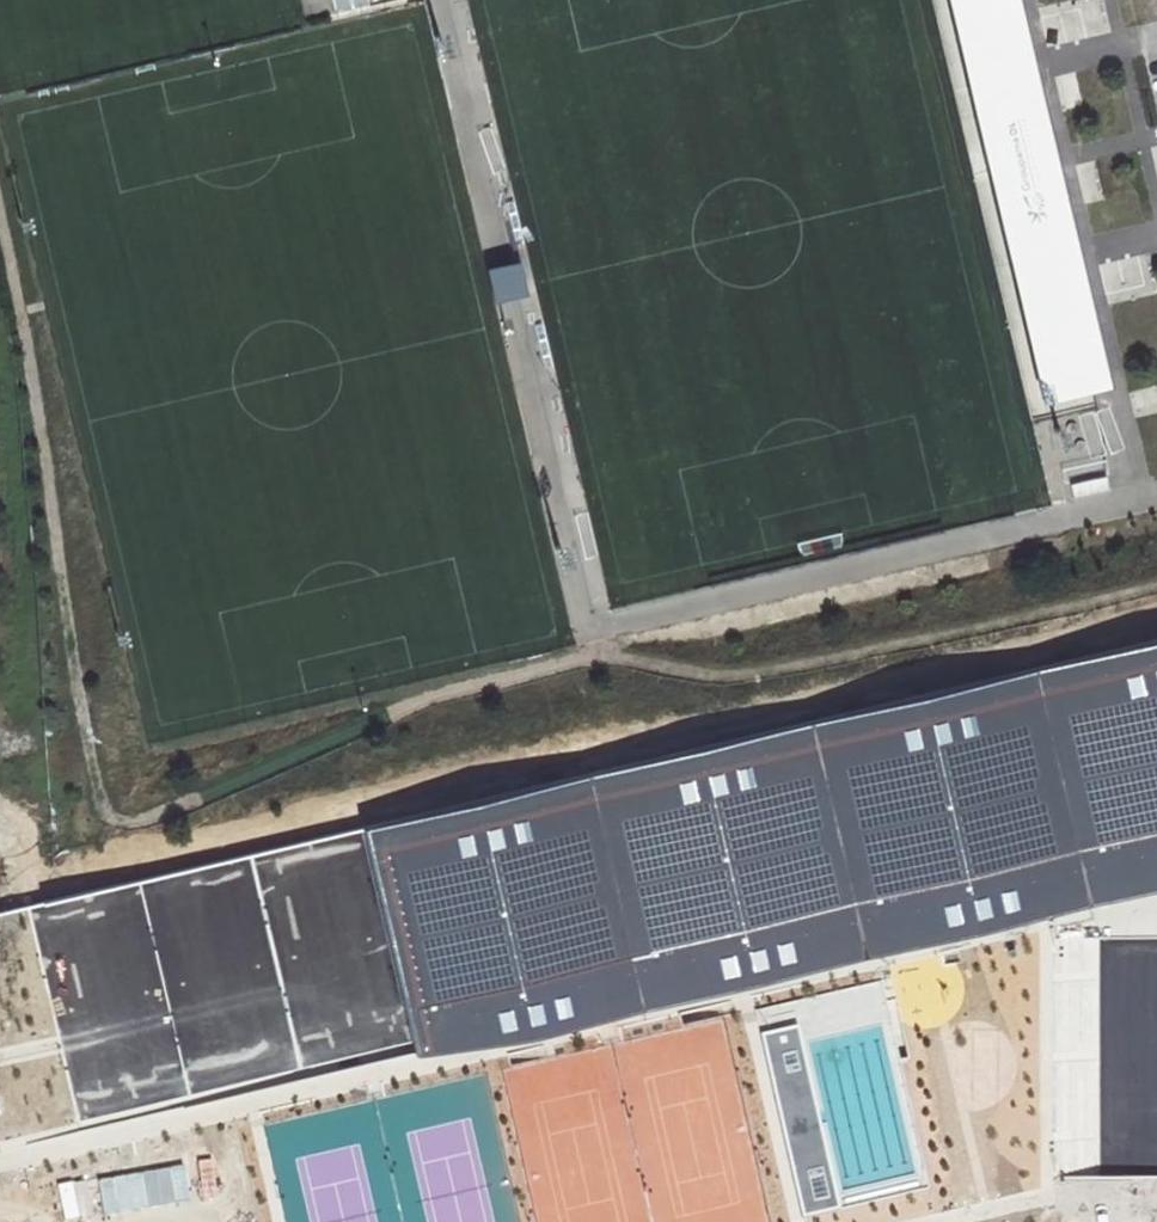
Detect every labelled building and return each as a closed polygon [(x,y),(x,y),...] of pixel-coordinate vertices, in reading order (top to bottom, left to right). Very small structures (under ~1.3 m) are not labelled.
[(1019,0),(945,0),(1040,402),(1110,385),(1019,0)] [(1071,70),(1053,73),(1060,111),(1078,107),(1071,70)] [(366,828),(419,1058),(535,1043),(889,957),(1093,909),(1156,894),(1156,646),(366,828)] [(1103,1178),(1101,939),(1059,942),(1061,1177),(1103,1178)] [(838,1208),(796,1025),(761,1032),(803,1216),(838,1208)]
